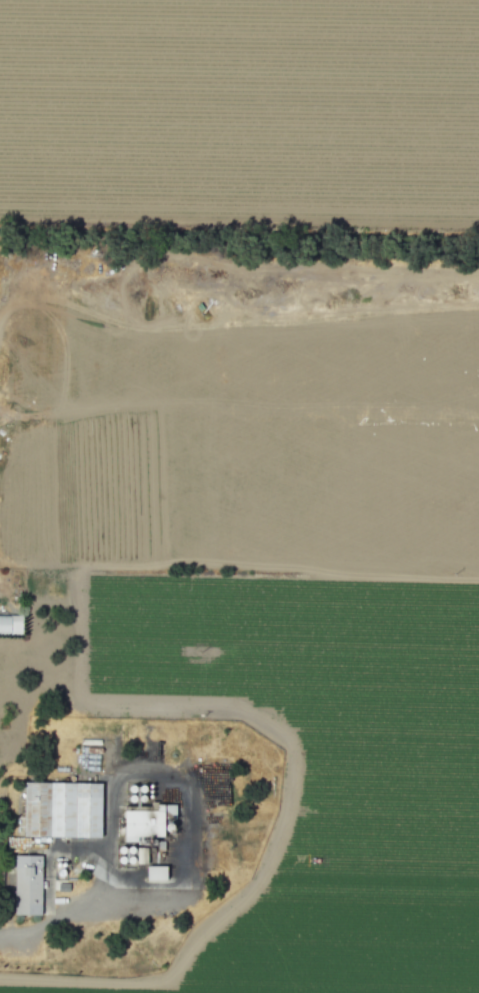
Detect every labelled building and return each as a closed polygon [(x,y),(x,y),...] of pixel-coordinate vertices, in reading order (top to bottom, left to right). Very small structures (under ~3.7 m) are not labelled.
[(19,634),(19,621),(10,621),(10,615),(0,615),(0,634),(19,634)] [(23,837),(100,837),(101,783),(24,782),(23,837)] [(175,805),(154,805),(154,809),(123,809),(123,842),(140,842),(140,837),(163,837),(162,819),(175,818),(175,805)] [(40,915),(41,856),(14,855),(13,915),(40,915)] [(146,880),(165,881),(165,866),(146,866),(146,880)]
